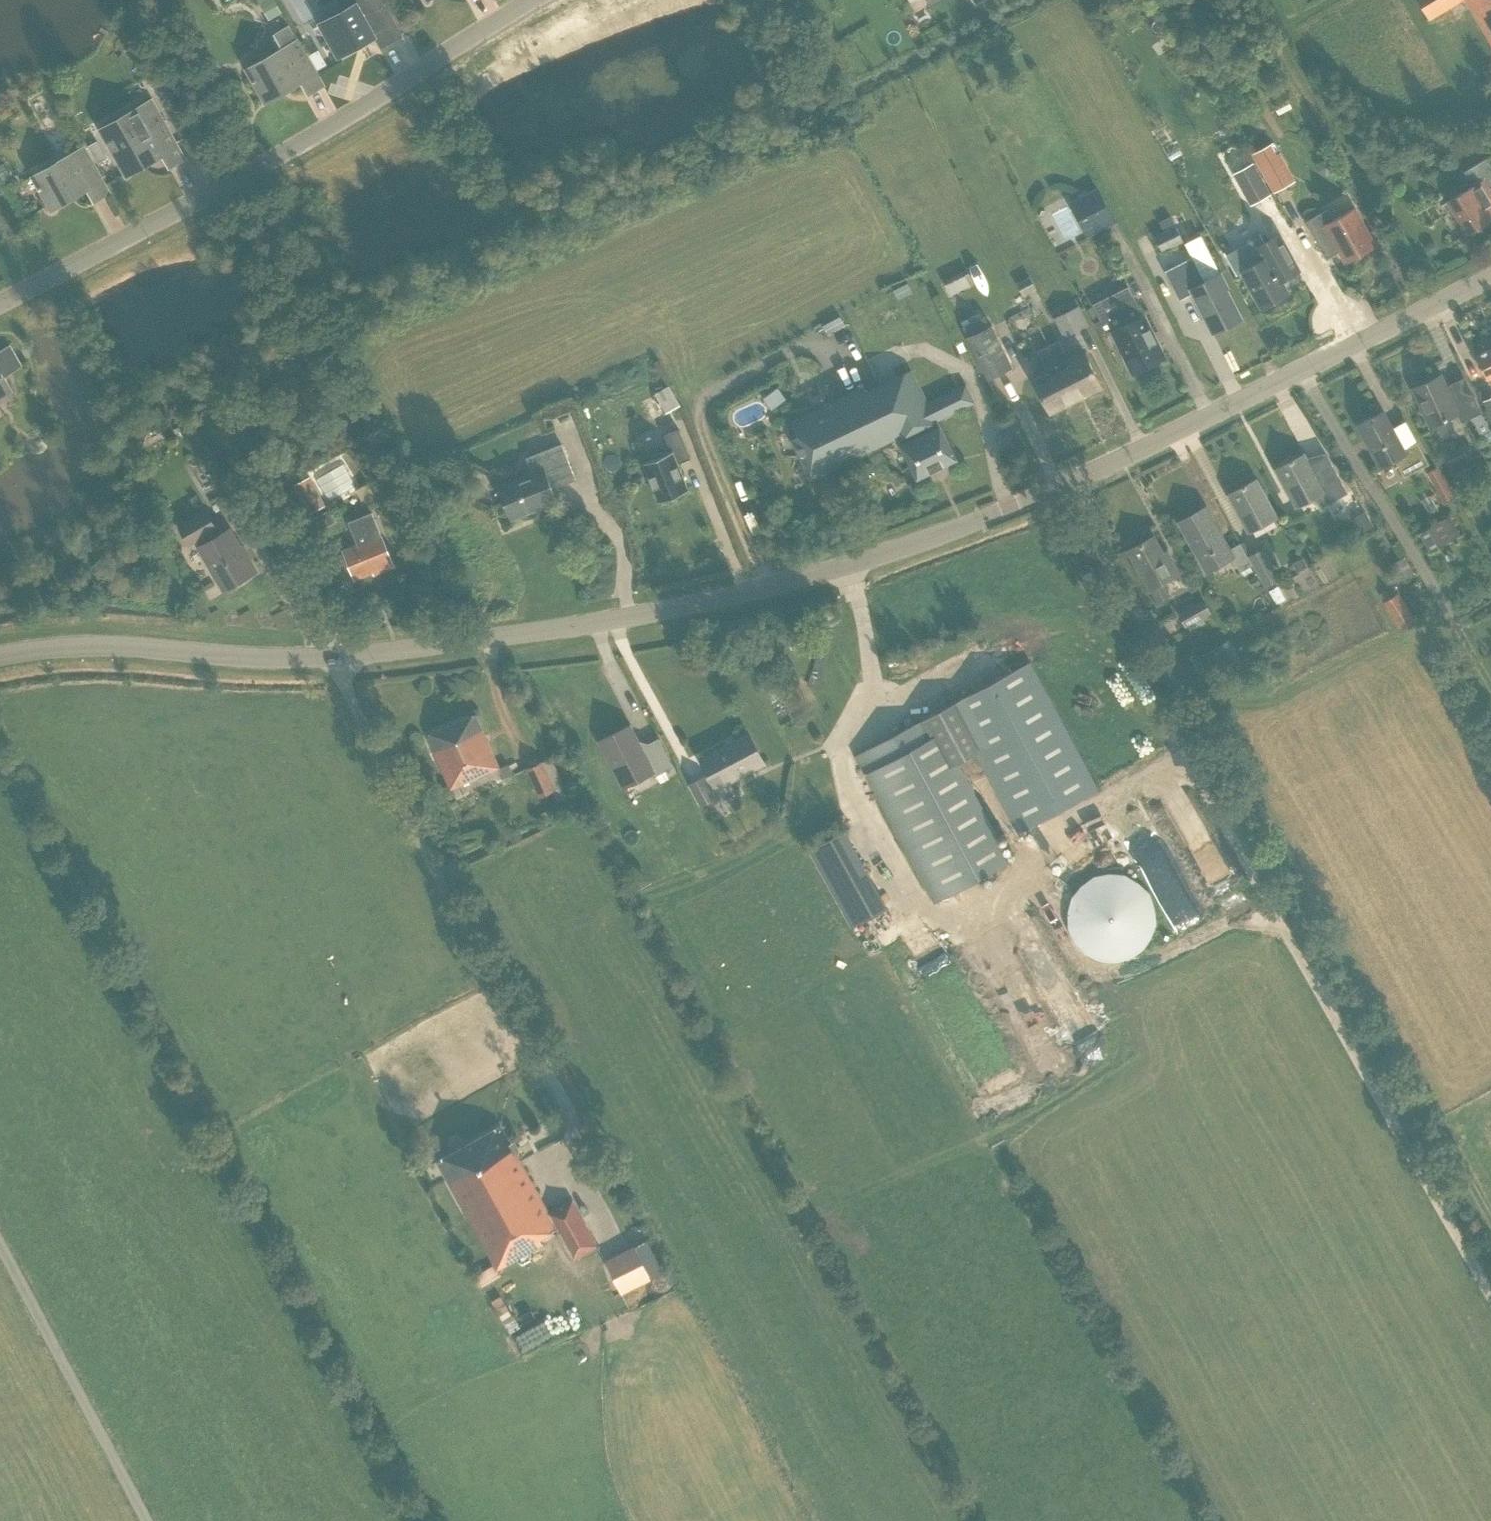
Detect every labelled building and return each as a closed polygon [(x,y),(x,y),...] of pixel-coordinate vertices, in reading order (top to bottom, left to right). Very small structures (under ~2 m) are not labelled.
[(404,35),(384,0),(338,0),(344,10),(321,23),(340,56),(375,36),(382,47),(404,35)] [(1430,18),(1460,0),(1419,0),(1430,18)] [(1490,42),(1490,0),(1466,0),(1490,42)] [(309,93),(324,85),(299,39),(297,40),(289,26),(274,34),(282,49),(248,68),(267,101),(268,101),(265,96),(300,77),(309,93)] [(319,49),(311,54),(319,68),(327,63),(319,49)] [(170,166),(185,158),(153,100),(101,128),(127,175),(129,174),(126,169),(161,150),(170,166)] [(455,122),(449,113),(440,118),(445,128),(455,122)] [(1254,153),(1274,190),(1295,178),(1280,152),(1277,154),(1271,144),(1254,153)] [(85,147),(34,175),(53,209),(54,208),(51,203),(86,184),(95,201),(110,192),(85,147)] [(1466,234),(1486,222),(1483,218),(1490,213),(1490,189),(1490,188),(1490,162),(1488,157),(1465,171),(1474,185),(1447,202),(1466,234)] [(1319,163),(1319,171),(1326,175),(1333,171),(1333,163),(1326,159),(1319,163)] [(1234,173),(1251,203),(1270,192),(1253,162),(1234,173)] [(1098,186),(1069,201),(1088,236),(1117,221),(1098,186)] [(1347,260),(1376,244),(1355,207),(1335,218),(1330,208),(1307,220),(1328,258),(1341,250),(1347,260)] [(1163,252),(1184,240),(1175,224),(1154,236),(1163,252)] [(1300,270),(1279,232),(1260,243),(1257,236),(1226,253),(1236,273),(1242,269),(1263,307),(1289,293),(1282,280),(1300,270)] [(1427,243),(1426,247),(1428,251),(1432,252),(1436,250),(1437,246),(1436,242),(1431,241),(1427,243)] [(1213,332),(1242,317),(1227,288),(1229,287),(1221,272),(1205,280),(1193,256),(1166,270),(1180,298),(1193,292),(1213,332)] [(953,297),(972,288),(966,275),(947,284),(953,297)] [(1024,294),(1036,287),(1030,276),(1018,283),(1024,294)] [(1127,305),(1096,321),(1103,335),(1114,330),(1134,371),(1165,356),(1135,294),(1124,299),(1127,305)] [(1064,334),(1076,329),(1088,323),(1079,305),(1056,317),(1064,334)] [(1013,365),(993,323),(967,335),(988,378),(1013,365)] [(1049,345),(1077,400),(1103,387),(1085,351),(1070,358),(1061,340),(1049,345)] [(1047,369),(1033,376),(1051,413),(1077,400),(1049,345),(1039,351),(1047,369)] [(10,390),(2,375),(20,364),(10,346),(0,352),(0,396),(10,390)] [(1477,355),(1488,378),(1490,377),(1490,349),(1477,355)] [(919,478),(957,458),(937,418),(976,399),(967,381),(928,400),(912,367),(868,388),(865,383),(820,405),(820,404),(810,409),(810,410),(791,419),(798,433),(791,437),(811,478),(898,435),(919,478)] [(1466,408),(1470,418),(1476,424),(1481,435),(1490,430),(1473,396),(1463,401),(1455,384),(1446,388),(1440,375),(1413,388),(1430,425),(1466,408)] [(653,420),(681,404),(670,385),(642,401),(653,420)] [(1405,449),(1385,412),(1361,425),(1383,466),(1396,459),(1406,477),(1431,464),(1419,442),(1405,449)] [(688,489),(678,463),(691,458),(679,428),(665,434),(672,451),(644,461),(660,500),(688,489)] [(556,484),(557,486),(576,478),(562,443),(527,457),(533,472),(499,485),(512,518),(530,511),(529,507),(556,496),(551,486),(556,484)] [(1295,505),(1316,494),(1323,506),(1348,492),(1328,455),(1311,465),(1305,454),(1276,469),(1295,505)] [(1438,465),(1428,470),(1446,502),(1456,496),(1438,465)] [(326,504),(311,476),(295,484),(310,512),(326,504)] [(1248,530),(1276,515),(1257,480),(1229,495),(1248,530)] [(1240,571),(1250,566),(1238,544),(1229,549),(1206,507),(1179,522),(1207,572),(1233,558),(1240,571)] [(314,530),(335,520),(331,509),(309,519),(314,530)] [(200,546),(224,585),(242,575),(244,578),(258,570),(247,551),(244,552),(230,529),(216,537),(212,530),(217,527),(207,511),(181,527),(190,543),(202,536),(206,543),(200,546)] [(345,552),(346,554),(334,559),(343,579),(354,574),(356,578),(381,568),(382,571),(393,567),(391,563),(393,562),(373,513),(350,522),(360,546),(345,552)] [(1429,551),(1461,533),(1451,515),(1419,534),(1429,551)] [(1162,582),(1181,571),(1176,563),(1171,566),(1155,536),(1128,551),(1149,589),(1152,588),(1158,600),(1169,594),(1162,582)] [(1281,578),(1263,547),(1250,554),(1267,585),(1281,578)] [(1390,564),(1399,580),(1414,571),(1404,556),(1390,564)] [(1304,559),(1293,564),(1297,571),(1308,566),(1304,559)] [(1095,577),(1091,570),(1084,574),(1087,581),(1095,577)] [(1401,627),(1415,619),(1399,592),(1385,600),(1401,627)] [(1186,624),(1211,611),(1205,600),(1180,614),(1186,624)] [(1231,639),(1203,655),(1215,678),(1243,662),(1231,639)] [(1435,649),(1425,655),(1433,669),(1443,664),(1435,649)] [(1031,661),(859,753),(938,900),(1009,862),(955,762),(978,750),(1021,831),(1100,789),(1031,661)] [(451,789),(498,769),(475,715),(427,735),(451,789)] [(642,747),(630,725),(600,741),(625,788),(654,773),(655,776),(674,767),(660,738),(642,747)] [(766,763),(750,733),(702,759),(717,789),(766,763)] [(566,789),(553,758),(525,770),(539,801),(555,794),(566,789)] [(716,797),(705,776),(691,784),(702,805),(716,797)] [(1090,877),(1082,883),(1076,890),(1071,899),(1069,908),(1068,917),(1070,927),(1074,935),(1079,943),(1086,950),(1094,955),(1103,958),(1113,959),(1122,958),(1131,955),(1139,950),(1146,943),(1152,935),(1155,926),(1157,917),(1156,907),(1153,898),(1149,890),(1143,883),(1135,877),(1126,873),(1117,871),(1108,871),(1098,873),(1090,877)] [(575,1257),(600,1243),(574,1199),(551,1212),(502,1125),(438,1161),(499,1269),(545,1242),(542,1236),(558,1227),(575,1257)] [(653,1276),(636,1243),(606,1259),(622,1292),(653,1276)]
